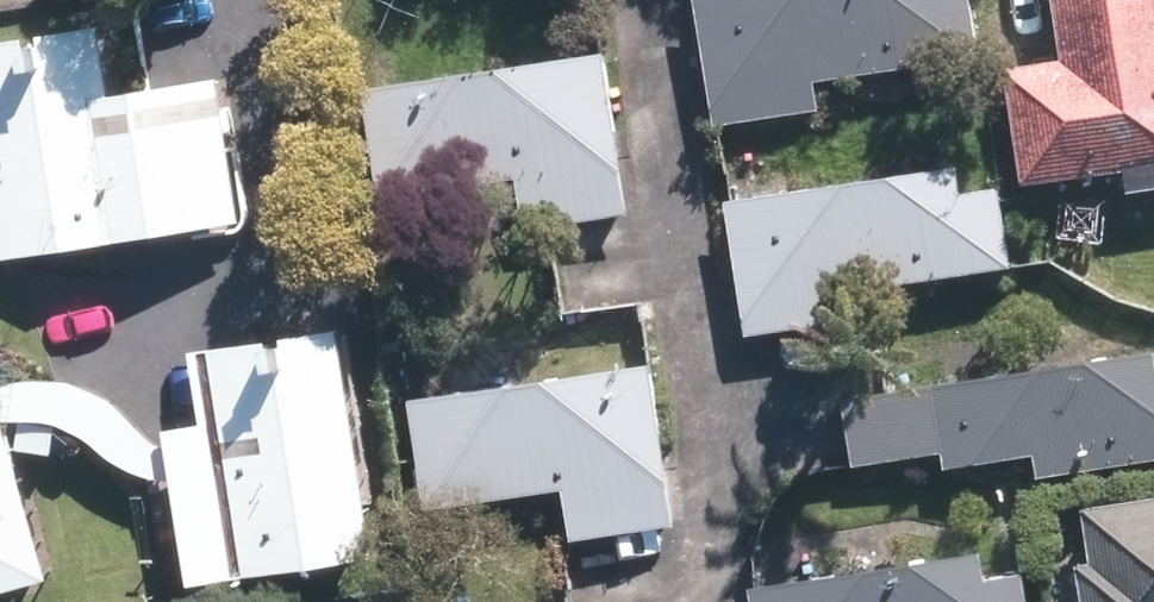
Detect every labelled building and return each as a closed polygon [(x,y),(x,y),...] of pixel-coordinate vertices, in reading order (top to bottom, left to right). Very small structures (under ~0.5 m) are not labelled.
[(720,121),(833,104),(828,75),(993,50),(985,0),(702,0),(720,121)] [(1026,183),(1129,168),(1131,186),(1153,183),(1153,0),(1057,0),(1065,55),(1008,61),(1026,183)] [(0,41),(0,197),(10,259),(259,220),(236,71),(125,88),(115,23),(0,41)] [(403,253),(644,213),(616,45),(375,85),(403,253)] [(960,161),(736,194),(758,328),(864,312),(860,288),(1019,261),(1007,182),(963,187),(960,161)] [(202,577),(387,548),(351,321),(202,344),(214,418),(177,424),(202,577)] [(857,393),(868,457),(951,443),(954,461),(1040,447),(1041,474),(1153,455),(1153,342),(857,393)] [(61,571),(34,481),(36,350),(0,350),(0,589),(61,571)] [(447,560),(688,520),(674,440),(683,438),(669,362),(655,365),(654,355),(422,395),(447,560)] [(1075,511),(1090,601),(1153,601),(1153,498),(1075,511)] [(751,589),(753,601),(1026,601),(1021,574),(979,580),(975,554),(751,589)]
